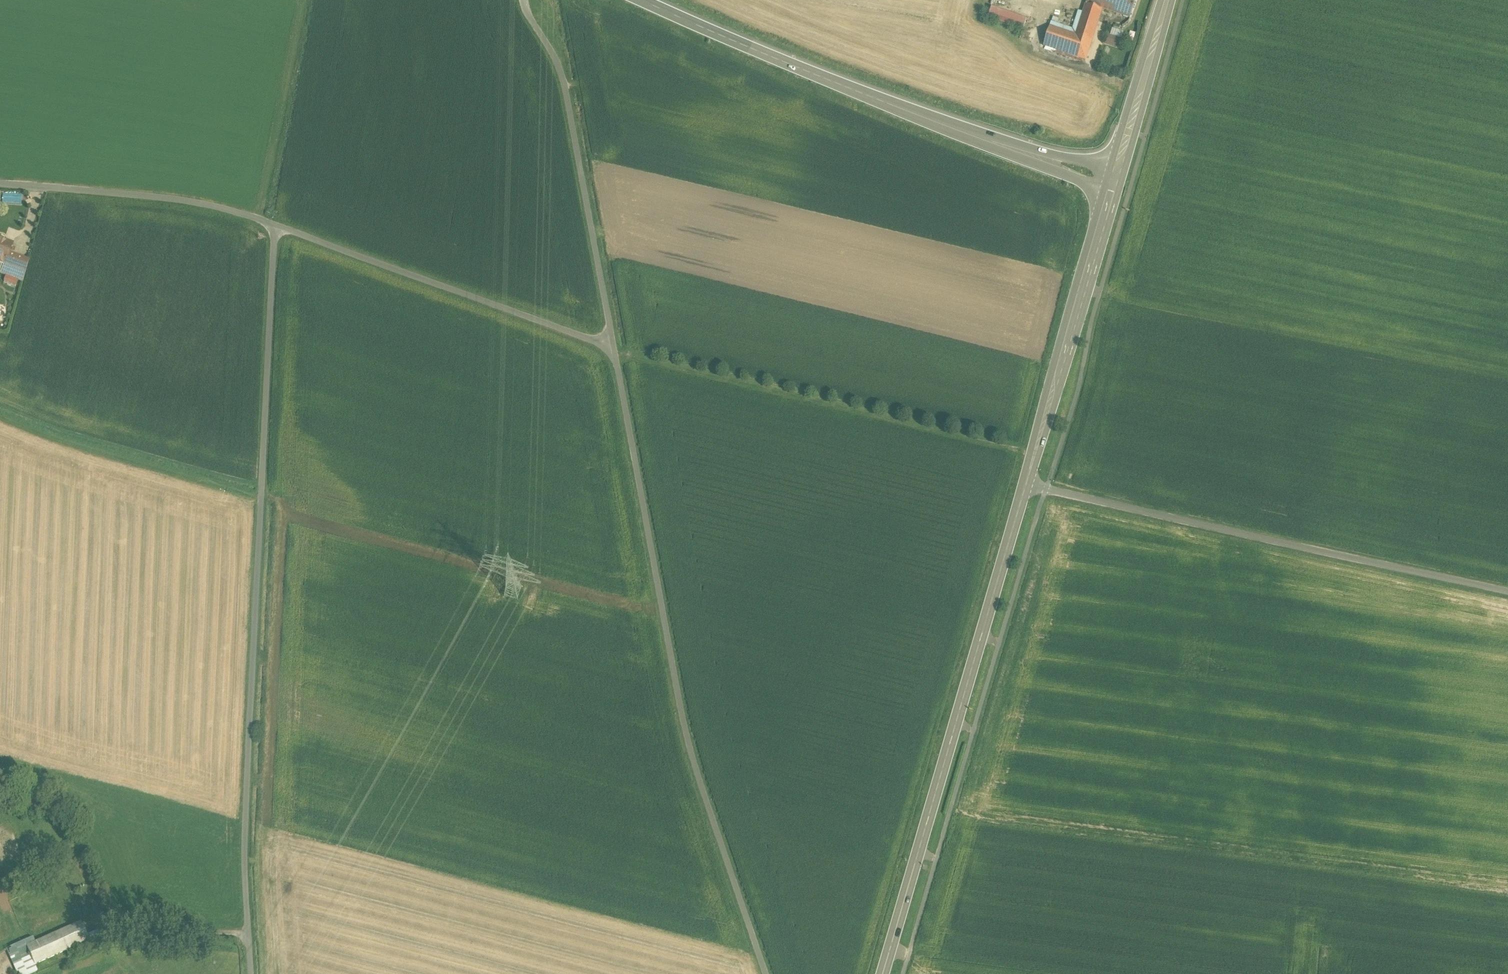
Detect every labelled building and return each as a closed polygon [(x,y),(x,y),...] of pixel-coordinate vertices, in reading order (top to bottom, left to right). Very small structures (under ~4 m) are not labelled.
[(1083,13),(1079,12),(1073,30),(1051,23),(1043,46),(1085,60),(1102,9),(1130,18),(1136,0),(1088,0),(1083,13)] [(988,9),(985,21),(1021,30),(1024,17),(988,9)] [(1118,48),(1122,32),(1110,29),(1105,44),(1118,48)] [(0,241),(0,264),(3,265),(8,254),(11,245),(0,241)] [(8,254),(3,265),(0,273),(23,283),(28,262),(8,254)] [(34,286),(38,287),(42,272),(37,271),(34,286)] [(3,951),(14,973),(33,973),(36,972),(34,967),(89,942),(81,923),(34,944),(31,938),(3,951)]
